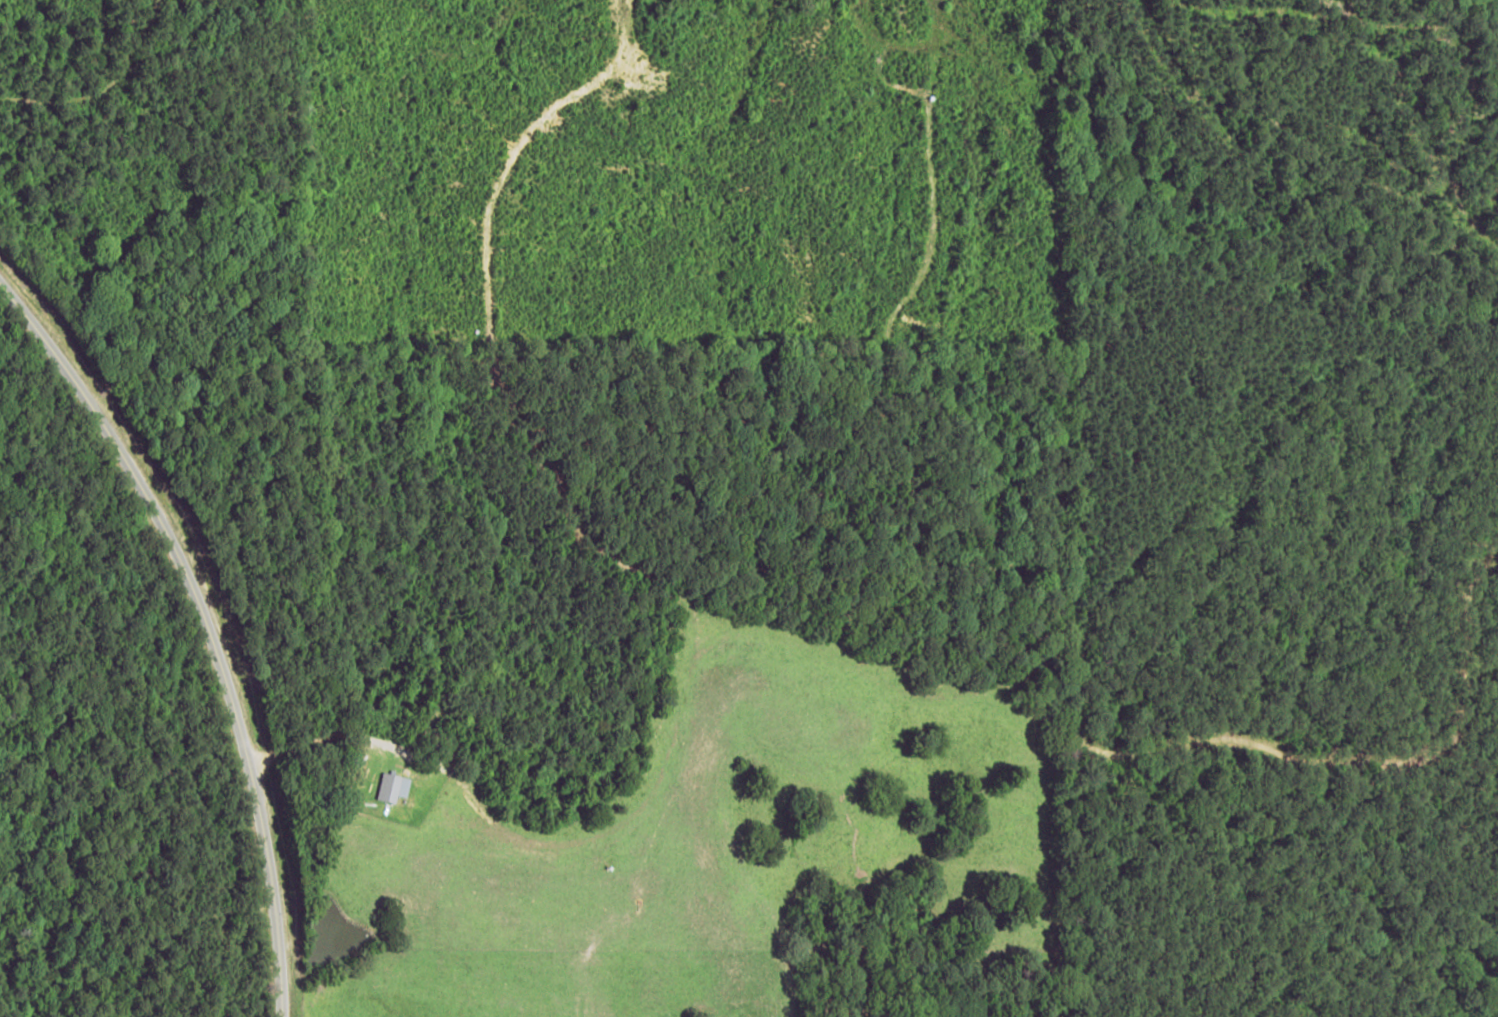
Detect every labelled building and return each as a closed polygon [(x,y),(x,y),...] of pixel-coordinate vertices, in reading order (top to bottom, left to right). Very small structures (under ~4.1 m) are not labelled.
[(379,799),(398,802),(399,795),(409,797),(412,776),(384,772),(379,799)]
